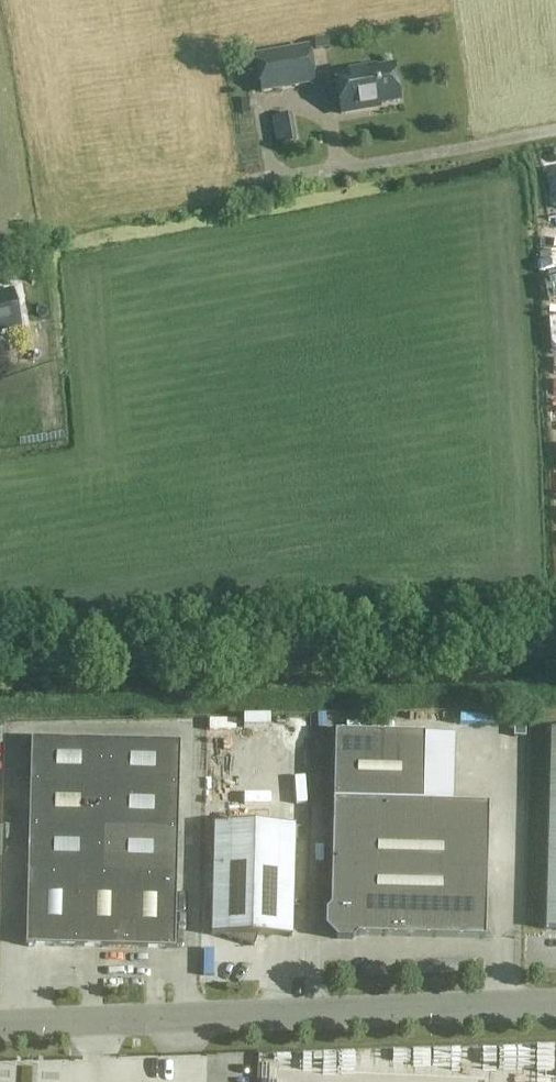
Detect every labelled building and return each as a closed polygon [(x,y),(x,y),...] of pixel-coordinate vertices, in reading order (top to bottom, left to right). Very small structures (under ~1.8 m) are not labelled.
[(308,47),(255,56),(261,93),(314,84),(308,47)] [(334,74),(341,114),(372,109),(371,106),(399,101),(393,67),(376,70),(375,67),(334,74)] [(20,326),(12,290),(0,293),(0,331),(20,326)] [(550,731),(545,930),(555,930),(555,731),(550,731)] [(488,806),(451,805),(452,738),(424,737),(424,736),(334,734),(330,908),(326,912),(325,928),(336,940),(352,940),(356,936),(484,939),(488,806)] [(30,740),(29,784),(104,786),(105,741),(30,740)] [(105,741),(104,786),(178,787),(179,743),(105,741)] [(103,829),(104,786),(29,784),(28,828),(103,829)] [(104,786),(103,829),(177,831),(178,787),(104,786)] [(214,824),(211,936),(217,936),(254,947),(257,937),(291,938),(294,826),(214,824)] [(28,828),(27,871),(77,872),(102,873),(103,829),(28,828)] [(102,873),(126,874),(176,875),(177,831),(103,829),(102,873)] [(75,947),(77,872),(27,871),(25,946),(75,947)] [(102,873),(77,872),(75,947),(124,949),(126,874),(102,873)] [(126,874),(124,949),(174,950),(176,875),(126,874)]
